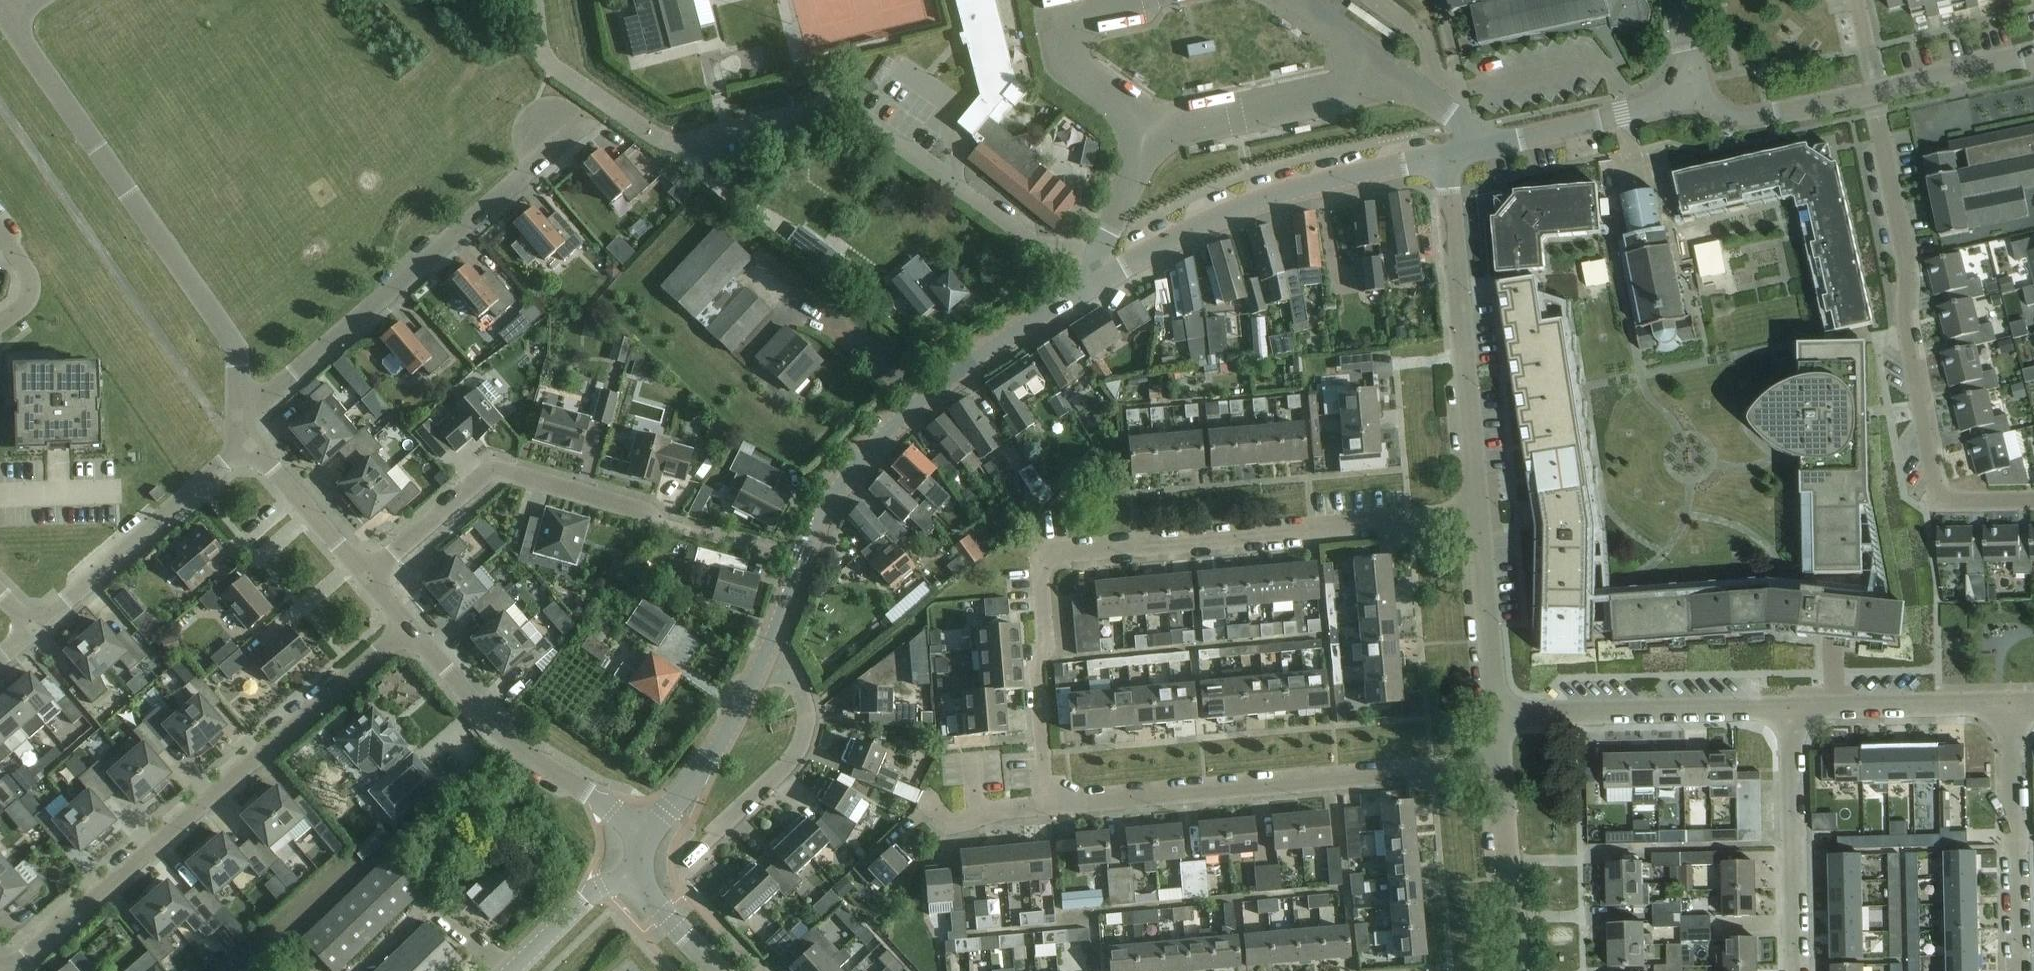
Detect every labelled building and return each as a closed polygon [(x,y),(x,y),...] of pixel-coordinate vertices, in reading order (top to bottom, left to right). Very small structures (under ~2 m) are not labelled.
[(649,54),(649,56),(702,42),(691,0),(634,0),(635,3),(639,16),(624,20),(630,41),(634,58),(649,54)] [(998,126),(1013,106),(1015,108),(1029,92),(1015,81),(1013,84),(1007,79),(1009,76),(1008,73),(1011,67),(1006,64),(1005,60),(1008,55),(1003,52),(1002,48),(1005,43),(1000,39),(999,36),(1002,35),(993,0),(956,0),(965,34),(968,45),(981,96),(958,124),(974,137),(977,133),(985,140),(969,159),(1055,230),(1079,199),(1028,157),(1031,152),(998,126)] [(1450,12),(1471,7),(1479,45),(1609,17),(1611,29),(1616,28),(1622,33),(1630,34),(1637,32),(1644,28),(1648,21),(1650,13),(1648,5),(1644,0),(1448,0),(1450,12)] [(1909,5),(1908,0),(1887,0),(1889,9),(1909,5)] [(1911,17),(1927,13),(1928,18),(1940,16),(1938,11),(1954,8),(1952,0),(1908,0),(1909,5),(1911,17)] [(1954,8),(1966,4),(1968,10),(1979,6),(1978,2),(1986,0),(1952,0),(1954,8)] [(1214,41),(1203,43),(1191,46),(1193,56),(1193,58),(1217,53),(1214,41)] [(868,81),(863,90),(873,95),(877,86),(868,81)] [(1950,151),(1923,157),(1939,237),(1968,231),(1968,228),(2028,216),(2023,189),(2033,186),(2033,126),(1948,143),(1950,151)] [(1086,142),(1080,165),(1091,168),(1097,144),(1086,142)] [(1836,331),(1835,331),(1836,332),(1872,324),(1836,163),(1832,164),(1808,149),(1807,145),(1673,175),(1684,222),(1792,198),(1795,200),(1821,315),(1836,316),(1833,320),(1836,331)] [(600,150),(596,153),(596,152),(594,152),(593,151),(592,151),(590,151),(589,151),(588,151),(586,152),(585,152),(584,153),(583,155),(583,156),(582,157),(582,159),(582,160),(583,161),(583,163),(584,164),(581,167),(612,204),(623,194),(631,204),(650,186),(644,178),(631,163),(620,173),(600,150)] [(697,190),(687,181),(683,185),(683,195),(689,200),(697,190)] [(1597,185),(1514,192),(1514,196),(1496,218),(1492,218),(1497,274),(1544,270),(1542,241),(1545,237),(1581,235),(1601,233),(1597,185)] [(1665,229),(1662,229),(1654,190),(1653,191),(1643,193),(1631,195),(1631,196),(1622,198),(1620,197),(1628,236),(1625,237),(1626,240),(1618,241),(1635,325),(1641,324),(1642,327),(1635,328),(1640,350),(1654,347),(1656,349),(1659,350),(1662,351),(1665,351),(1669,351),(1672,350),(1675,349),(1677,347),(1679,345),(1681,342),(1682,341),(1696,338),(1692,317),(1685,318),(1671,247),(1670,246),(1669,247),(1665,229)] [(1421,270),(1409,193),(1386,198),(1400,273),(1421,270)] [(1383,290),(1382,279),(1377,225),(1374,204),(1352,208),(1357,249),(1363,248),(1364,261),(1360,261),(1363,292),(1383,290)] [(534,208),(530,211),(529,210),(528,209),(527,209),(525,208),(524,208),(522,208),(521,209),(520,209),(519,210),(518,211),(517,212),(516,213),(516,215),(516,216),(516,218),(516,219),(517,220),(518,221),(514,225),(527,240),(545,261),(556,252),(564,261),(584,244),(577,236),(564,221),(553,230),(534,208)] [(1284,273),(1286,301),(1289,301),(1294,325),(1306,322),(1301,287),(1322,284),(1321,275),(1314,212),(1293,217),(1295,238),(1298,270),(1284,273)] [(1286,301),(1284,273),(1277,243),(1270,224),(1248,232),(1255,251),(1263,280),(1267,278),(1272,304),(1286,301)] [(751,260),(733,243),(718,229),(662,289),(695,319),(734,278),(751,260)] [(2011,243),(2015,261),(2028,258),(2033,282),(2033,237),(2011,243)] [(819,241),(808,255),(834,274),(844,260),(819,241)] [(1719,241),(1703,244),(1706,262),(1709,275),(1720,273),(1725,272),(1722,259),(1721,251),(1719,241)] [(1210,249),(1215,269),(1207,272),(1217,306),(1246,298),(1230,243),(1210,249)] [(1971,298),(1971,299),(1984,295),(1979,278),(1967,281),(1959,253),(1926,261),(1935,295),(1943,293),(1945,304),(1946,304),(1971,298)] [(1194,259),(1193,258),(1174,267),(1175,268),(1178,288),(1183,317),(1185,322),(1188,341),(1190,351),(1207,349),(1205,340),(1206,340),(1204,318),(1203,310),(1194,259)] [(1604,259),(1588,262),(1593,286),(1609,282),(1604,259)] [(613,280),(622,272),(613,261),(604,269),(613,280)] [(467,265),(463,268),(461,267),(460,266),(459,266),(457,266),(456,266),(455,266),(453,267),(452,268),(451,268),(450,270),(450,271),(449,272),(449,274),(449,275),(450,276),(450,278),(451,279),(447,282),(479,319),(490,310),(497,319),(517,301),(497,278),(487,288),(467,265)] [(948,314),(971,296),(950,270),(938,280),(929,269),(911,282),(903,273),(891,282),(921,316),(938,302),(948,314)] [(732,354),(770,313),(734,278),(695,319),(732,354)] [(1254,318),(1266,314),(1256,279),(1243,282),(1254,318)] [(1597,529),(1596,517),(1565,321),(1543,321),(1535,279),(1497,283),(1538,531),(1533,650),(1542,650),(1542,655),(1583,655),(1587,647),(1596,644),(1597,529)] [(1171,304),(1167,280),(1155,282),(1157,296),(1156,306),(1171,304)] [(2022,288),(2026,306),(2033,304),(2033,285),(2022,288)] [(1999,294),(1990,297),(1993,307),(2002,304),(1999,294)] [(1978,326),(1971,299),(1971,298),(1946,304),(1945,304),(1937,306),(1946,340),(1954,338),(1957,349),(1974,345),(1975,346),(1995,340),(1991,322),(1978,326)] [(1139,300),(1127,308),(1117,314),(1130,334),(1152,321),(1139,300)] [(529,325),(542,314),(531,302),(519,313),(529,325)] [(1113,326),(1102,309),(1071,329),(1090,358),(1119,339),(1113,326)] [(1210,357),(1228,355),(1224,318),(1206,320),(1210,357)] [(2013,338),(2028,335),(2024,319),(2009,323),(2013,338)] [(381,340),(393,353),(383,361),(383,365),(393,376),(397,376),(406,369),(412,376),(423,367),(431,376),(451,359),(444,351),(431,336),(420,345),(401,322),(397,326),(393,323),(388,324),(384,327),(383,332),(385,337),(381,340)] [(787,328),(771,345),(758,359),(793,392),(822,361),(787,328)] [(1084,357),(1067,331),(1037,351),(1062,390),(1080,378),(1081,380),(1086,376),(1077,362),(1084,357)] [(631,339),(617,336),(610,359),(624,364),(631,339)] [(1872,507),(1869,492),(1868,426),(1868,418),(1866,343),(1798,344),(1798,378),(1790,381),(1781,385),(1773,390),(1765,396),(1758,402),(1753,408),(1749,414),(1747,420),(1749,426),(1754,432),(1759,437),(1766,444),(1774,449),(1783,454),(1792,457),(1800,460),(1801,496),(1813,496),(1814,575),(1862,574),(1861,507),(1866,507),(1872,507)] [(1982,373),(1975,346),(1974,345),(1957,349),(1941,353),(1949,387),(1958,385),(1960,396),(1986,390),(1999,387),(1994,369),(1982,373)] [(57,354),(6,355),(6,367),(6,376),(7,386),(7,394),(7,406),(18,406),(19,417),(16,417),(17,445),(18,445),(18,444),(30,444),(30,450),(30,451),(48,451),(48,448),(71,447),(71,450),(89,450),(89,448),(88,448),(88,442),(100,442),(100,443),(102,443),(101,414),(98,414),(98,403),(101,403),(100,377),(98,377),(98,378),(92,378),(92,366),(93,366),(93,364),(66,365),(58,366),(57,354)] [(1372,354),(1360,355),(1362,372),(1373,371),(1372,354)] [(1210,357),(1208,357),(1210,367),(1217,366),(1224,365),(1229,364),(1228,355),(1210,357)] [(1039,374),(1028,357),(987,385),(999,403),(1008,417),(1005,419),(1017,437),(1035,425),(1020,401),(1029,395),(1034,397),(1045,389),(1046,383),(1039,374)] [(1299,358),(1290,358),(1291,374),(1300,374),(1299,358)] [(1109,378),(1098,362),(1091,367),(1102,383),(1109,378)] [(2023,370),(2027,382),(2033,380),(2033,367),(2023,370)] [(1122,380),(1106,383),(1117,399),(1122,380)] [(431,420),(418,432),(441,458),(453,448),(457,452),(473,438),(477,442),(502,419),(491,406),(501,396),(488,381),(477,391),(451,413),(453,415),(438,428),(431,420)] [(335,394),(326,384),(307,401),(316,411),(293,431),(297,436),(292,440),(302,452),(347,412),(334,396),(335,394)] [(1319,417),(1317,398),(1316,388),(1307,389),(1308,397),(1310,417),(1319,417)] [(1341,415),(1383,411),(1382,404),(1376,404),(1375,390),(1339,393),(1341,415)] [(1993,417),(1986,390),(1960,396),(1952,398),(1961,432),(1969,430),(1972,440),(1972,441),(2002,433),(2002,434),(2010,432),(2006,414),(1993,417)] [(373,391),(365,399),(385,423),(394,415),(373,391)] [(610,426),(618,395),(603,391),(594,422),(610,426)] [(1050,402),(1062,420),(1074,413),(1064,394),(1050,402)] [(1088,407),(1078,394),(1070,400),(1080,413),(1088,407)] [(1301,408),(1300,397),(1288,398),(1289,409),(1301,408)] [(1001,447),(968,398),(950,411),(983,459),(1001,447)] [(1266,399),(1253,400),(1254,413),(1267,412),(1266,399)] [(1243,401),(1230,402),(1231,415),(1244,414),(1243,401)] [(1219,415),(1219,404),(1206,405),(1207,416),(1219,415)] [(544,406),(540,422),(535,441),(581,454),(591,419),(544,406)] [(1199,417),(1198,406),(1185,407),(1186,418),(1199,417)] [(1164,408),(1150,409),(1151,422),(1165,421),(1164,408)] [(1127,412),(1128,423),(1140,422),(1139,411),(1127,412)] [(1342,435),(1379,432),(1377,419),(1383,419),(1383,411),(1341,415),(1342,435)] [(974,451),(944,415),(927,429),(957,465),(961,463),(971,475),(985,494),(994,488),(979,468),(982,465),(972,453),(974,451)] [(354,455),(374,438),(365,428),(359,433),(344,416),(337,422),(302,452),(301,454),(303,452),(314,465),(318,461),(323,465),(346,445),(354,455)] [(1312,438),(1321,437),(1319,417),(1310,417),(1312,438)] [(1279,426),(1282,462),(1306,460),(1303,424),(1279,426)] [(1259,464),(1282,462),(1279,426),(1256,428),(1259,464)] [(1236,466),(1259,464),(1256,428),(1232,430),(1236,466)] [(1212,468),(1236,466),(1232,430),(1208,433),(1212,468)] [(1379,432),(1342,435),(1344,455),(1339,456),(1341,473),(1388,468),(1386,444),(1380,445),(1379,432)] [(1177,436),(1180,471),(1204,469),(1201,433),(1177,436)] [(2009,461),(2002,434),(2002,433),(1972,441),(1972,440),(1968,441),(1977,475),(1985,473),(1988,485),(2029,484),(2022,458),(2009,461)] [(631,460),(634,461),(630,476),(659,484),(661,475),(684,481),(693,451),(669,445),(670,443),(638,434),(631,460)] [(1156,473),(1180,471),(1177,436),(1153,438),(1156,473)] [(1314,458),(1323,457),(1321,437),(1312,438),(1314,458)] [(348,509),(385,477),(392,471),(377,454),(383,449),(374,438),(354,455),(363,465),(340,485),(344,490),(339,494),(350,506),(348,508),(348,509)] [(1132,475),(1156,473),(1153,438),(1129,440),(1132,475)] [(937,470),(912,447),(892,468),(902,478),(899,482),(913,495),(918,490),(939,510),(950,497),(930,478),(937,470)] [(740,452),(730,472),(737,475),(731,488),(741,493),(734,508),(737,509),(735,514),(747,520),(750,516),(771,527),(785,498),(774,492),(783,473),(740,452)] [(932,462),(947,483),(958,474),(941,455),(932,462)] [(1052,499),(1042,482),(1029,466),(1017,475),(1030,491),(1040,508),(1052,499)] [(897,488),(885,476),(883,474),(869,490),(884,504),(904,522),(909,516),(929,536),(937,527),(919,508),(919,507),(897,488)] [(385,477),(348,509),(349,509),(351,507),(361,520),(366,515),(370,520),(393,500),(402,510),(421,493),(412,483),(400,494),(385,477)] [(158,487),(150,495),(157,503),(165,495),(158,487)] [(889,531),(879,520),(878,521),(862,503),(848,519),(871,545),(861,553),(882,577),(881,581),(885,586),(889,585),(892,588),(907,574),(915,566),(896,545),(885,535),(889,531)] [(576,565),(588,521),(548,510),(544,522),(531,518),(521,555),(535,559),(537,554),(576,565)] [(885,535),(896,545),(908,533),(886,512),(879,520),(889,531),(885,535)] [(486,533),(491,528),(483,518),(474,526),(479,532),(486,533)] [(2030,534),(2029,534),(2018,535),(2018,526),(1983,527),(1983,535),(1984,535),(1984,562),(1985,562),(2013,561),(2013,574),(2031,574),(2031,561),(2030,561),(2030,534)] [(201,527),(187,538),(174,550),(182,559),(172,568),(193,592),(213,575),(205,565),(222,551),(201,527)] [(1984,535),(1983,535),(1972,536),(1972,527),(1937,528),(1937,563),(1966,562),(1967,575),(1985,575),(1985,562),(1984,562),(1984,535)] [(985,557),(970,536),(954,548),(969,569),(985,557)] [(435,608),(471,577),(457,560),(469,549),(460,538),(441,555),(449,565),(426,585),(430,590),(426,594),(436,606),(434,608),(435,608)] [(733,558),(699,549),(695,563),(722,570),(714,600),(718,601),(717,605),(730,608),(731,605),(751,610),(759,579),(730,571),(733,558)] [(1356,582),(1398,578),(1397,571),(1391,571),(1390,557),(1354,561),(1356,582)] [(959,558),(948,567),(957,578),(968,569),(959,558)] [(1291,567),(1294,601),(1318,599),(1315,564),(1291,567)] [(1325,584),(1334,584),(1332,564),(1324,565),(1325,584)] [(1271,603),(1294,601),(1291,567),(1268,569),(1271,603)] [(1248,605),(1271,603),(1268,569),(1245,571),(1248,605)] [(1225,607),(1248,605),(1245,571),(1222,573),(1225,607)] [(1201,610),(1225,607),(1222,573),(1198,575),(1201,610)] [(1166,578),(1169,612),(1193,610),(1190,576),(1166,578)] [(488,610),(508,593),(499,583),(486,594),(471,577),(435,608),(435,609),(437,607),(448,619),(452,616),(456,620),(479,600),(488,610)] [(221,582),(206,595),(200,601),(208,611),(230,613),(232,611),(248,630),(272,609),(245,578),(229,591),(221,582)] [(1146,614),(1169,612),(1166,578),(1143,580),(1146,614)] [(1358,602),(1394,598),(1392,586),(1398,586),(1398,578),(1356,582),(1358,602)] [(911,608),(934,589),(925,579),(902,599),(911,608)] [(1122,616),(1146,614),(1143,580),(1119,582),(1122,616)] [(1098,619),(1122,616),(1119,582),(1095,584),(1096,592),(1097,605),(1098,616),(1098,619)] [(1327,605),(1335,604),(1334,584),(1325,584),(1327,605)] [(1614,645),(1774,633),(1773,617),(1772,618),(1770,585),(1611,596),(1613,632),(1614,645)] [(1882,596),(1802,588),(1770,585),(1772,618),(1773,617),(1799,623),(1797,635),(1807,636),(1807,637),(1844,641),(1898,646),(1898,639),(1901,639),(1904,604),(1890,603),(1889,596),(1882,596)] [(126,591),(114,601),(134,623),(146,613),(126,591)] [(1073,607),(1097,605),(1096,592),(1072,594),(1073,607)] [(473,649),(484,662),(523,627),(509,610),(516,604),(508,593),(488,610),(497,621),(474,640),(478,645),(473,649)] [(1009,616),(1008,598),(984,600),(986,618),(1009,616)] [(1360,623),(1401,619),(1401,612),(1395,612),(1394,598),(1358,602),(1360,623)] [(680,621),(646,599),(630,623),(663,646),(680,621)] [(1329,626),(1337,625),(1335,604),(1327,605),(1329,626)] [(1074,618),(1098,616),(1097,605),(1073,607),(1074,618)] [(1308,634),(1307,626),(1305,626),(1305,622),(1303,605),(1294,606),(1296,623),(1298,634),(1308,634)] [(148,616),(140,631),(153,638),(161,623),(148,616)] [(1099,628),(1098,619),(1098,616),(1074,618),(1075,630),(1099,628)] [(1361,643),(1397,640),(1396,627),(1402,626),(1401,619),(1360,623),(1361,643)] [(601,644),(611,629),(598,620),(588,635),(590,637),(590,636),(601,644)] [(1320,621),(1307,622),(1308,633),(1321,632),(1320,621)] [(78,631),(110,668),(119,660),(130,672),(148,657),(131,637),(121,646),(101,623),(96,627),(92,622),(80,633),(78,631)] [(523,627),(484,662),(495,674),(500,670),(504,675),(527,655),(536,665),(555,648),(546,638),(544,640),(530,623),(530,622),(523,627)] [(1298,635),(1298,634),(1296,623),(1284,624),(1285,636),(1298,635)] [(1024,690),(1020,647),(1018,625),(970,629),(972,652),(979,651),(983,692),(964,693),(966,714),(956,715),(957,718),(958,738),(1007,734),(1004,691),(1024,690)] [(1275,637),(1274,625),(1261,626),(1262,638),(1275,637)] [(1331,646),(1339,645),(1337,625),(1329,626),(1331,646)] [(1252,639),(1251,627),(1238,628),(1239,640),(1252,639)] [(288,628),(252,658),(273,683),(309,653),(288,628)] [(1076,642),(1100,640),(1099,628),(1075,630),(1076,642)] [(925,629),(910,642),(914,684),(930,683),(925,629)] [(1216,642),(1215,630),(1203,631),(1204,643),(1216,642)] [(100,676),(110,668),(78,631),(78,632),(79,634),(67,644),(71,649),(66,653),(83,672),(73,681),(93,704),(108,691),(100,676)] [(1183,645),(1196,644),(1195,632),(1182,633),(1183,645)] [(164,656),(180,652),(175,634),(159,638),(164,656)] [(1149,648),(1159,647),(1172,646),(1171,634),(1148,636),(1149,648)] [(610,650),(601,644),(590,636),(590,637),(581,650),(601,663),(610,650)] [(1137,649),(1149,648),(1148,636),(1136,638),(1137,649)] [(1101,652),(1114,651),(1113,639),(1100,640),(1101,652)] [(219,668),(240,650),(231,640),(211,658),(219,668)] [(1101,652),(1100,640),(1076,642),(1077,655),(1097,653),(1101,652)] [(1363,663),(1405,659),(1404,652),(1399,653),(1397,640),(1361,643),(1363,663)] [(1301,643),(1301,651),(1322,649),(1321,641),(1301,643)] [(1281,653),(1301,651),(1301,643),(1280,645),(1281,653)] [(1261,655),(1281,653),(1280,645),(1260,646),(1261,655)] [(1333,665),(1341,665),(1339,645),(1331,646),(1333,665)] [(930,655),(942,654),(942,646),(930,647),(930,655)] [(1240,657),(1261,655),(1260,646),(1239,648),(1240,657)] [(1220,658),(1240,657),(1239,648),(1219,650),(1220,658)] [(230,681),(250,663),(240,650),(219,668),(230,681)] [(1200,660),(1220,658),(1219,650),(1199,652),(1200,660)] [(1168,655),(1169,663),(1190,661),(1190,653),(1168,655)] [(1149,665),(1169,663),(1168,655),(1148,657),(1149,665)] [(680,675),(664,664),(652,656),(639,675),(623,665),(615,677),(632,688),(633,685),(660,704),(680,675)] [(1129,667),(1149,665),(1148,657),(1128,659),(1129,667)] [(949,674),(948,666),(947,659),(936,660),(937,675),(949,674)] [(1109,669),(1129,667),(1128,659),(1108,660),(1109,669)] [(1365,683),(1401,680),(1400,667),(1406,667),(1405,659),(1363,663),(1365,683)] [(1088,670),(1109,669),(1108,660),(1088,662),(1088,670)] [(1335,686),(1343,685),(1341,665),(1333,665),(1335,686)] [(192,704),(182,712),(214,749),(214,748),(213,746),(225,736),(221,731),(226,727),(205,704),(216,695),(192,668),(182,677),(188,685),(184,689),(192,704)] [(1303,675),(1307,716),(1315,716),(1314,710),(1328,709),(1325,673),(1303,675)] [(58,705),(30,674),(13,688),(37,715),(46,726),(62,712),(63,711),(58,705)] [(1300,717),(1307,716),(1303,675),(1283,677),(1286,712),(1300,711),(1300,717)] [(1274,713),(1286,712),(1283,677),(1263,679),(1267,720),(1274,719),(1274,713)] [(951,694),(950,686),(949,679),(937,680),(939,695),(951,694)] [(1260,721),(1267,720),(1263,679),(1242,681),(1245,716),(1259,715),(1260,721)] [(1401,680),(1365,683),(1367,705),(1409,701),(1408,693),(1402,693),(1401,680)] [(1233,717),(1245,716),(1242,681),(1222,682),(1225,724),(1234,723),(1233,717)] [(1219,724),(1225,724),(1222,682),(1201,684),(1204,720),(1218,719),(1219,724)] [(1171,686),(1175,728),(1183,728),(1182,722),(1196,721),(1193,684),(1171,686)] [(1343,685),(1335,686),(1336,706),(1345,706),(1343,685)] [(1155,688),(1151,688),(1154,725),(1168,723),(1168,729),(1175,728),(1171,686),(1155,688)] [(37,715),(13,688),(0,700),(0,706),(29,740),(46,726),(37,715)] [(1142,726),(1154,725),(1151,688),(1131,690),(1134,732),(1142,732),(1142,726)] [(1094,736),(1090,694),(1071,695),(1071,690),(1057,691),(1060,725),(1072,724),(1072,732),(1086,731),(1087,736),(1094,736)] [(1128,733),(1134,732),(1131,690),(1111,692),(1114,728),(1127,727),(1128,733)] [(893,691),(875,691),(855,691),(855,714),(876,714),(876,726),(917,726),(917,705),(893,705),(893,691)] [(1101,729),(1114,728),(1111,692),(1090,694),(1094,736),(1102,735),(1101,729)] [(67,698),(58,705),(63,711),(62,712),(74,725),(83,717),(67,698)] [(13,753),(13,754),(29,740),(0,706),(0,739),(4,744),(13,753)] [(373,708),(335,741),(348,756),(358,767),(358,766),(362,771),(368,774),(375,772),(380,768),(382,770),(382,769),(389,777),(384,781),(370,793),(394,820),(437,782),(427,770),(414,755),(413,755),(407,748),(407,747),(395,733),(395,732),(388,724),(388,725),(373,708)] [(154,714),(144,723),(160,743),(171,734),(191,757),(196,753),(199,758),(212,747),(213,749),(214,749),(182,712),(173,720),(160,710),(154,714)] [(935,724),(935,712),(923,712),(923,724),(935,724)] [(150,751),(160,743),(144,723),(133,732),(144,745),(127,760),(159,796),(158,794),(170,783),(166,779),(171,775),(150,751)] [(943,746),(955,746),(954,737),(942,738),(943,746)] [(4,744),(0,739),(0,764),(13,753),(4,744)] [(881,766),(886,754),(851,739),(842,761),(861,769),(857,780),(893,795),(901,774),(881,766)] [(1938,748),(1939,779),(1965,779),(1964,747),(1938,748)] [(45,758),(51,764),(61,755),(56,748),(45,758)] [(1913,780),(1939,779),(1938,748),(1912,749),(1913,780)] [(1888,792),(1887,781),(1887,749),(1861,750),(1862,781),(1876,781),(1877,793),(1888,792)] [(1887,781),(1913,780),(1912,749),(1887,749),(1887,781)] [(1862,781),(1861,750),(1835,750),(1835,754),(1821,755),(1821,782),(1835,782),(1862,781)] [(1736,781),(1736,772),(1736,752),(1709,753),(1710,787),(1736,786),(1736,781)] [(1684,787),(1710,787),(1709,753),(1683,754),(1684,787)] [(1657,754),(1631,755),(1632,788),(1632,807),(1657,807),(1658,788),(1657,754)] [(1658,788),(1684,787),(1683,754),(1657,754),(1658,788)] [(1605,789),(1632,788),(1631,755),(1604,755),(1605,789)] [(40,774),(51,764),(45,758),(34,767),(40,774)] [(158,797),(159,796),(127,760),(110,774),(99,762),(89,771),(106,790),(116,781),(136,805),(141,800),(144,805),(157,795),(158,797)] [(96,799),(106,790),(89,771),(78,780),(89,792),(72,807),(104,844),(104,843),(103,841),(115,831),(111,826),(116,822),(96,799)] [(1736,781),(1759,781),(1759,779),(1759,772),(1736,772),(1736,781)] [(16,803),(18,801),(25,795),(8,776),(0,783),(0,785),(16,803)] [(826,823),(845,843),(848,841),(858,825),(870,805),(862,800),(830,779),(817,799),(834,811),(826,823)] [(1736,794),(1760,793),(1759,781),(1736,781),(1736,786),(1736,794)] [(5,812),(16,803),(0,785),(0,817),(5,812)] [(255,796),(293,840),(295,842),(312,827),(320,837),(331,828),(321,818),(308,802),(298,811),(278,788),(273,792),(269,787),(257,798),(255,796)] [(1940,832),(1949,832),(1948,791),(1938,792),(1939,832),(1940,832)] [(1737,807),(1760,806),(1760,793),(1736,794),(1737,807)] [(29,794),(21,801),(28,809),(37,802),(29,794)] [(276,855),(293,840),(255,796),(254,797),(256,799),(244,809),(248,814),(243,818),(263,841),(253,850),(270,869),(280,860),(276,855)] [(16,803),(5,812),(26,836),(39,824),(38,822),(34,818),(18,801),(16,803)] [(1385,832),(1414,829),(1412,802),(1382,805),(1384,825),(1385,832)] [(1737,818),(1760,817),(1760,806),(1737,807),(1737,818)] [(104,844),(72,807),(55,822),(44,809),(34,818),(38,822),(39,824),(50,838),(61,829),(81,852),(86,848),(90,853),(102,842),(104,844)] [(1347,835),(1360,834),(1357,808),(1344,809),(1347,835)] [(1299,816),(1302,848),(1303,848),(1304,858),(1316,857),(1315,847),(1329,845),(1326,814),(1299,816)] [(845,843),(826,823),(818,831),(804,816),(787,831),(813,859),(830,844),(836,851),(845,843)] [(1276,850),(1302,848),(1299,816),(1273,819),(1276,850)] [(1737,829),(1760,829),(1760,817),(1737,818),(1737,829)] [(1226,823),(1228,855),(1256,852),(1253,820),(1226,823)] [(1203,857),(1228,855),(1226,823),(1200,825),(1203,857)] [(1152,829),(1156,871),(1157,871),(1156,861),(1183,859),(1180,827),(1152,829)] [(1145,872),(1156,871),(1152,829),(1127,832),(1130,864),(1144,862),(1145,872)] [(1387,856),(1417,853),(1414,829),(1385,832),(1387,856)] [(1737,841),(1761,841),(1760,829),(1737,829),(1737,830),(1737,841)] [(1685,843),(1711,842),(1711,830),(1685,831),(1685,843)] [(1711,842),(1737,841),(1737,830),(1711,830),(1711,842)] [(797,875),(813,859),(787,831),(770,847),(784,863),(776,870),(795,890),(803,882),(797,875)] [(1633,844),(1659,843),(1659,831),(1633,832),(1633,844)] [(1659,843),(1685,843),(1685,831),(1659,831),(1659,843)] [(1940,846),(1967,845),(1966,831),(1949,832),(1940,832),(1940,835),(1940,846)] [(1607,844),(1633,844),(1633,832),(1607,833),(1607,844)] [(1110,863),(1109,853),(1107,834),(1077,836),(1080,873),(1095,872),(1094,864),(1110,863)] [(1360,834),(1347,835),(1349,859),(1362,857),(1360,834)] [(270,869),(253,850),(243,859),(223,835),(218,839),(214,835),(202,845),(201,843),(200,844),(232,881),(249,866),(260,878),(270,869)] [(1890,847),(1914,847),(1914,835),(1890,836),(1890,847)] [(1914,847),(1940,846),(1940,835),(1914,835),(1914,847)] [(1837,848),(1863,848),(1863,836),(1836,837),(1837,848)] [(1863,848),(1890,847),(1890,836),(1863,836),(1863,848)] [(215,895),(232,881),(200,844),(201,846),(189,857),(193,861),(188,866),(208,889),(198,897),(215,917),(225,908),(215,895)] [(1026,846),(1030,882),(1052,880),(1049,844),(1026,846)] [(873,851),(859,865),(853,870),(869,886),(876,879),(885,889),(898,876),(912,862),(896,845),(881,860),(873,851)] [(1008,884),(1030,882),(1026,846),(1004,848),(1008,884)] [(986,886),(1008,884),(1004,848),(983,850),(986,886)] [(1343,886),(1340,860),(1340,849),(1327,850),(1331,887),(1343,886)] [(963,889),(986,886),(983,850),(960,852),(963,885),(963,888),(963,889)] [(1722,863),(1742,863),(1742,851),(1678,853),(1679,865),(1692,865),(1722,864),(1722,863)] [(1944,879),(1976,878),(1975,852),(1944,852),(1944,879)] [(1388,868),(1389,882),(1419,879),(1417,853),(1387,856),(1378,857),(1379,869),(1388,868)] [(1679,884),(1679,865),(1678,853),(1651,854),(1651,864),(1654,864),(1654,867),(1669,867),(1670,884),(1679,884)] [(1906,879),(1918,879),(1917,853),(1905,853),(1906,879)] [(1829,881),(1860,881),(1859,854),(1828,855),(1829,881)] [(1888,880),(1899,880),(1898,854),(1887,854),(1888,880)] [(475,903),(492,921),(522,893),(486,856),(458,884),(464,891),(452,903),(462,914),(475,903)] [(12,871),(0,857),(0,882),(12,871)] [(388,858),(302,941),(331,970),(341,970),(422,893),(388,858)] [(1193,862),(1196,899),(1208,898),(1205,861),(1193,862)] [(1183,900),(1196,899),(1193,862),(1180,863),(1183,900)] [(1722,891),(1754,890),(1754,862),(1742,863),(1722,863),(1722,864),(1722,891)] [(795,890),(776,870),(768,878),(753,863),(737,879),(763,906),(779,891),(786,898),(795,890)] [(1600,872),(1600,884),(1606,884),(1607,885),(1647,884),(1642,884),(1641,863),(1600,864),(1600,872)] [(949,865),(925,867),(930,916),(965,912),(962,885),(951,887),(949,865)] [(1689,890),(1693,890),(1692,865),(1679,865),(1679,884),(1680,884),(1680,890),(1680,892),(1689,892),(1689,890)] [(1267,867),(1269,893),(1282,892),(1280,866),(1267,867)] [(1257,894),(1269,893),(1267,867),(1254,868),(1257,894)] [(1119,869),(1123,905),(1135,904),(1132,868),(1119,869)] [(1110,906),(1123,905),(1119,869),(1107,870),(1110,906)] [(0,882),(0,912),(20,894),(29,904),(49,888),(40,877),(27,888),(12,871),(0,882)] [(1351,885),(1364,884),(1363,874),(1350,875),(1351,885)] [(843,900),(856,888),(847,878),(834,890),(843,900)] [(1945,904),(1977,904),(1976,878),(1944,879),(1945,904)] [(746,922),(763,906),(737,879),(720,894),(746,922)] [(1392,907),(1421,904),(1419,879),(1389,882),(1376,883),(1377,895),(1390,894),(1392,907)] [(1906,904),(1918,904),(1918,879),(1906,879),(1906,904)] [(1889,907),(1900,907),(1899,880),(1888,880),(1889,907)] [(1830,908),(1861,908),(1860,881),(1829,881),(1830,908)] [(146,891),(145,891),(177,928),(186,920),(196,932),(199,929),(207,939),(223,926),(215,917),(198,897),(188,906),(168,883),(163,887),(160,882),(147,893),(146,891)] [(1365,893),(1364,888),(1364,884),(1351,885),(1352,895),(1365,893)] [(1606,884),(1600,884),(1601,906),(1648,905),(1647,884),(1607,885),(1606,884)] [(1754,890),(1722,891),(1723,916),(1755,916),(1754,890)] [(167,936),(177,928),(145,891),(145,892),(146,894),(134,904),(138,909),(133,913),(153,936),(143,945),(160,965),(175,951),(167,936)] [(1317,896),(1318,909),(1329,908),(1328,895),(1317,896)] [(1309,910),(1318,909),(1317,896),(1308,897),(1309,910)] [(1267,901),(1268,913),(1279,912),(1278,900),(1267,901)] [(1258,914),(1268,913),(1267,901),(1257,902),(1258,914)] [(1210,940),(1212,970),(1240,967),(1237,937),(1234,904),(1224,905),(1225,927),(1223,928),(1224,939),(1211,940),(1210,940)] [(1394,932),(1424,929),(1421,904),(1392,907),(1394,932)] [(1907,930),(1919,930),(1918,904),(1906,904),(1907,930)] [(1946,930),(1977,929),(1977,904),(1945,904),(1946,930)] [(1653,914),(1676,914),(1676,905),(1652,905),(1653,914)] [(843,906),(835,914),(843,922),(851,914),(843,906)] [(1889,932),(1900,931),(1900,907),(1889,907),(1889,932)] [(1182,909),(1183,921),(1194,920),(1193,908),(1182,909)] [(1830,933),(1861,933),(1861,908),(1830,908),(1830,933)] [(1174,922),(1183,921),(1182,909),(1173,909),(1174,922)] [(1131,913),(1133,926),(1159,924),(1158,911),(1131,913)] [(1032,913),(1034,926),(1046,925),(1045,912),(1032,913)] [(1021,927),(1034,926),(1032,913),(1020,914),(1021,927)] [(1124,926),(1133,926),(1131,913),(1123,914),(1124,926)] [(1676,914),(1653,914),(1653,925),(1676,924),(1676,914)] [(1002,929),(1001,916),(989,917),(990,930),(1002,929)] [(990,930),(989,917),(976,918),(977,931),(990,930)] [(1681,930),(1709,929),(1709,917),(1680,917),(1681,930)] [(450,947),(427,923),(378,970),(454,970),(464,961),(450,947)] [(1356,936),(1369,934),(1368,924),(1355,925),(1356,936)] [(1608,946),(1644,946),(1653,945),(1652,934),(1644,935),(1643,924),(1601,925),(1601,933),(1608,932),(1608,945),(1608,946)] [(831,961),(816,945),(825,937),(816,927),(807,936),(790,952),(798,961),(790,969),(792,970),(820,970),(831,961)] [(866,946),(875,937),(866,928),(857,937),(866,946)] [(1320,930),(1323,960),(1350,957),(1347,928),(1320,930)] [(1424,929),(1394,932),(1374,934),(1375,947),(1387,946),(1388,959),(1426,955),(1424,929)] [(1709,929),(1681,930),(1681,943),(1709,942),(1709,929)] [(1946,956),(1978,955),(1977,929),(1946,930),(1946,956)] [(1185,942),(1187,970),(1199,970),(1212,970),(1210,940),(1211,940),(1210,930),(1200,931),(1201,941),(1185,942)] [(1298,962),(1323,960),(1320,930),(1295,933),(1298,962)] [(1908,956),(1920,956),(1919,930),(1907,930),(1908,956)] [(225,931),(215,941),(228,956),(239,946),(225,931)] [(1055,932),(1056,945),(1069,944),(1068,931),(1055,932)] [(1900,931),(1889,932),(1890,957),(1901,957),(1900,931)] [(1044,946),(1056,945),(1055,932),(1043,933),(1044,946)] [(792,933),(774,951),(781,959),(800,942),(792,933)] [(1272,964),(1298,962),(1295,933),(1269,935),(1272,964)] [(1861,933),(1830,933),(1831,959),(1862,958),(1861,933)] [(1369,934),(1356,936),(1357,953),(1371,952),(1369,934)] [(1011,936),(1012,949),(1025,948),(1024,935),(1011,936)] [(1248,967),(1272,964),(1269,935),(1245,937),(1248,967)] [(1000,950),(1012,949),(1011,936),(999,937),(1000,950)] [(967,940),(969,953),(981,951),(980,939),(967,940)] [(1715,967),(1756,966),(1756,939),(1723,939),(1724,954),(1715,954),(1715,967)] [(956,954),(969,953),(967,940),(955,941),(956,954)] [(1185,942),(1159,945),(1162,970),(1187,970),(1185,942)] [(1681,944),(1666,944),(1666,965),(1654,966),(1654,970),(1681,970),(1681,944)] [(1159,945),(1134,947),(1137,970),(1162,970),(1159,945)] [(1644,966),(1644,946),(1608,946),(1608,945),(1602,945),(1602,953),(1608,953),(1609,967),(1644,966)] [(1134,947),(1109,949),(1111,970),(1137,970),(1134,947)] [(839,969),(851,958),(844,949),(831,961),(820,970),(840,970),(839,969)] [(887,969),(897,960),(888,951),(879,959),(887,969)] [(81,955),(62,970),(95,970),(81,955)] [(1978,955),(1946,956),(1946,970),(1978,970),(1978,955)] [(1920,956),(1908,956),(1908,970),(1920,970),(1920,956)] [(887,969),(890,970),(903,970),(905,969),(897,960),(887,969)]
